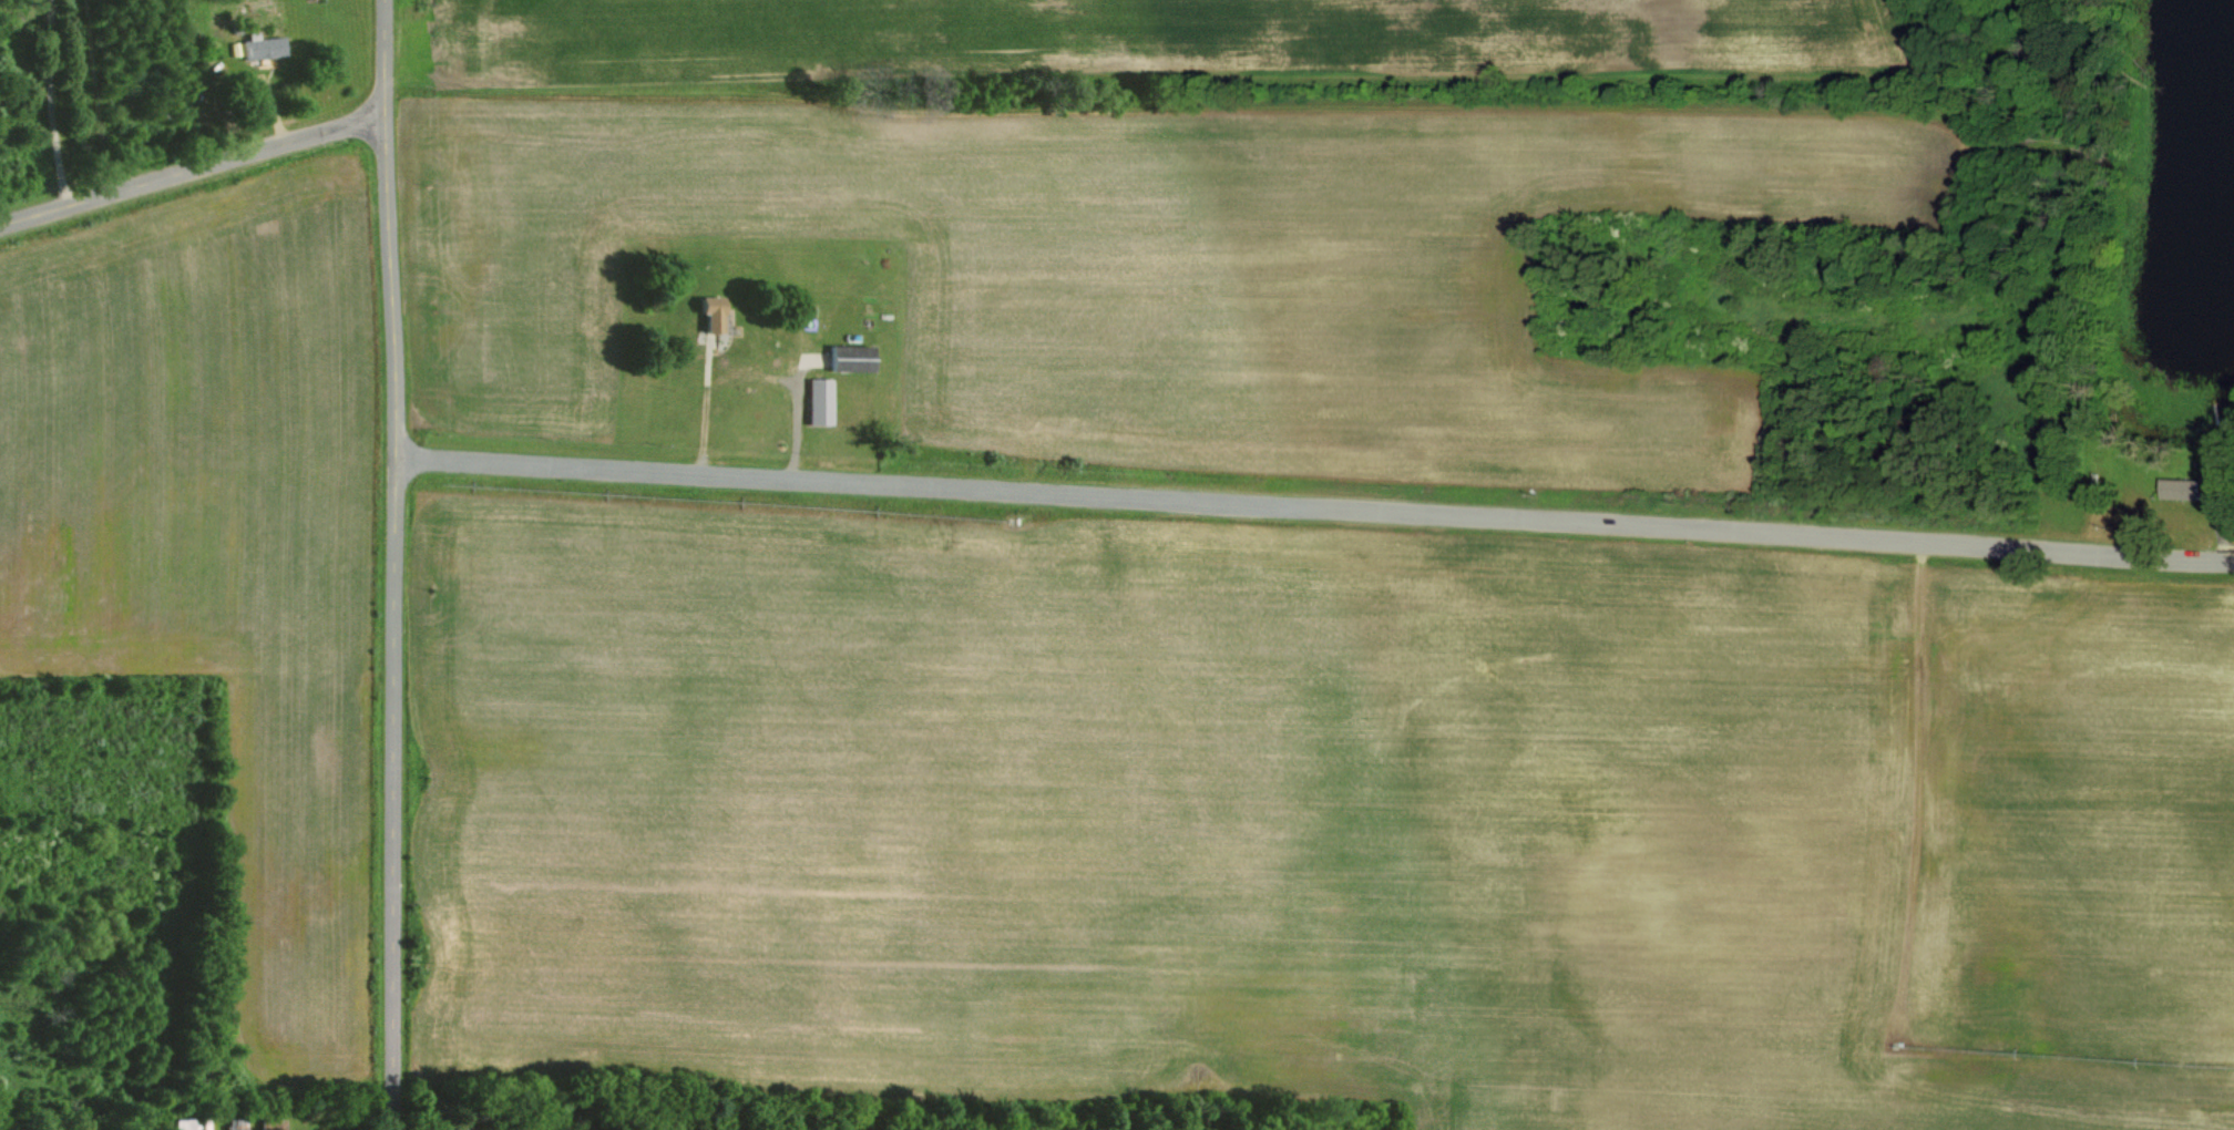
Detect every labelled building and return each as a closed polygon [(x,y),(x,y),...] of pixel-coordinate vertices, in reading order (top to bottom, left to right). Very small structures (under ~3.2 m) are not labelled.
[(258,60),(299,56),(297,36),(255,40),(258,60)] [(718,296),(696,296),(696,313),(701,313),(701,333),(718,332),(718,296)] [(874,372),(875,346),(833,345),(832,370),(874,372)] [(809,424),(833,424),(833,378),(809,378),(809,424)] [(2158,498),(2186,499),(2186,480),(2159,479),(2158,498)] [(248,1118),(228,1119),(228,1129),(248,1129),(248,1118)] [(197,1119),(176,1119),(176,1129),(197,1129),(197,1119)] [(262,1119),(262,1129),(287,1129),(287,1119),(262,1119)]
